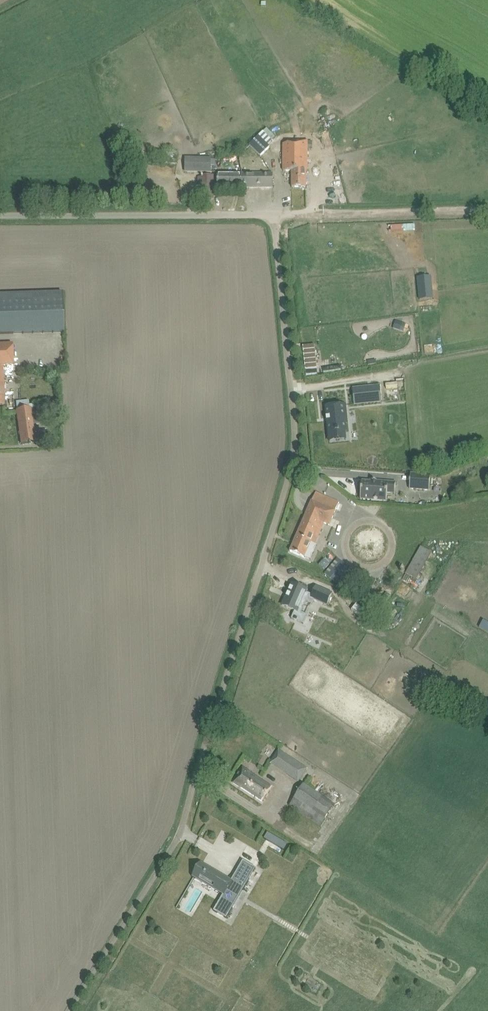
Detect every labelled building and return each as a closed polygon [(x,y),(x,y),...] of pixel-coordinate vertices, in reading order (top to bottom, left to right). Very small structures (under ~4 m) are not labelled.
[(269,147),(259,136),(250,145),(261,155),(269,147)] [(293,144),(283,144),(283,171),(292,171),(292,187),(306,187),(306,170),(308,170),(308,140),(293,140),(293,144)] [(185,159),(185,171),(211,172),(211,159),(185,159)] [(218,174),(218,187),(241,187),(241,174),(218,174)] [(241,174),(241,187),(272,188),(272,174),(241,174)] [(202,176),(201,199),(213,199),(213,176),(202,176)] [(429,277),(417,278),(419,300),(431,299),(429,277)] [(0,294),(0,334),(27,333),(63,332),(62,292),(0,294)] [(5,405),(4,391),(7,391),(6,385),(4,385),(3,366),(14,365),(13,344),(0,344),(0,405),(5,405)] [(314,345),(302,346),(305,370),(317,368),(314,345)] [(401,382),(389,383),(389,392),(401,392),(401,382)] [(373,390),(353,392),(355,404),(374,402),(373,390)] [(345,405),(326,407),(328,434),(329,434),(329,433),(336,433),(336,434),(339,433),(339,432),(346,432),(345,423),(347,423),(345,405)] [(29,408),(15,410),(20,444),(35,442),(33,425),(31,408),(29,408)] [(430,475),(411,473),(409,489),(429,491),(430,475)] [(387,493),(395,493),(396,483),(370,481),(370,482),(362,481),(360,499),(387,501),(387,493)] [(329,525),(339,503),(316,492),(290,552),(304,558),(311,542),(314,544),(324,523),(329,525)] [(421,546),(401,581),(412,587),(432,552),(421,546)] [(338,585),(350,570),(337,558),(324,573),(338,585)] [(285,597),(282,605),(294,610),(291,619),(303,624),(307,615),(302,612),(306,602),(312,604),(314,600),(327,605),(332,594),(316,586),(312,595),(306,592),(307,591),(292,585),(286,598),(285,597)] [(354,608),(352,611),(369,625),(374,620),(364,611),(365,609),(348,595),(344,600),(354,608)] [(311,644),(291,630),(288,635),(308,648),(311,644)] [(307,768),(279,749),(270,763),(298,782),(307,768)] [(233,783),(262,801),(272,787),(243,768),(233,783)] [(289,806),(321,826),(335,804),(303,784),(289,806)] [(267,832),(264,838),(284,850),(287,844),(267,832)] [(243,860),(238,868),(251,876),(256,868),(243,860)] [(200,862),(192,877),(202,883),(204,879),(225,891),(223,895),(213,911),(226,918),(244,888),(231,880),(200,862)] [(319,992),(324,983),(306,974),(301,983),(319,992)]
